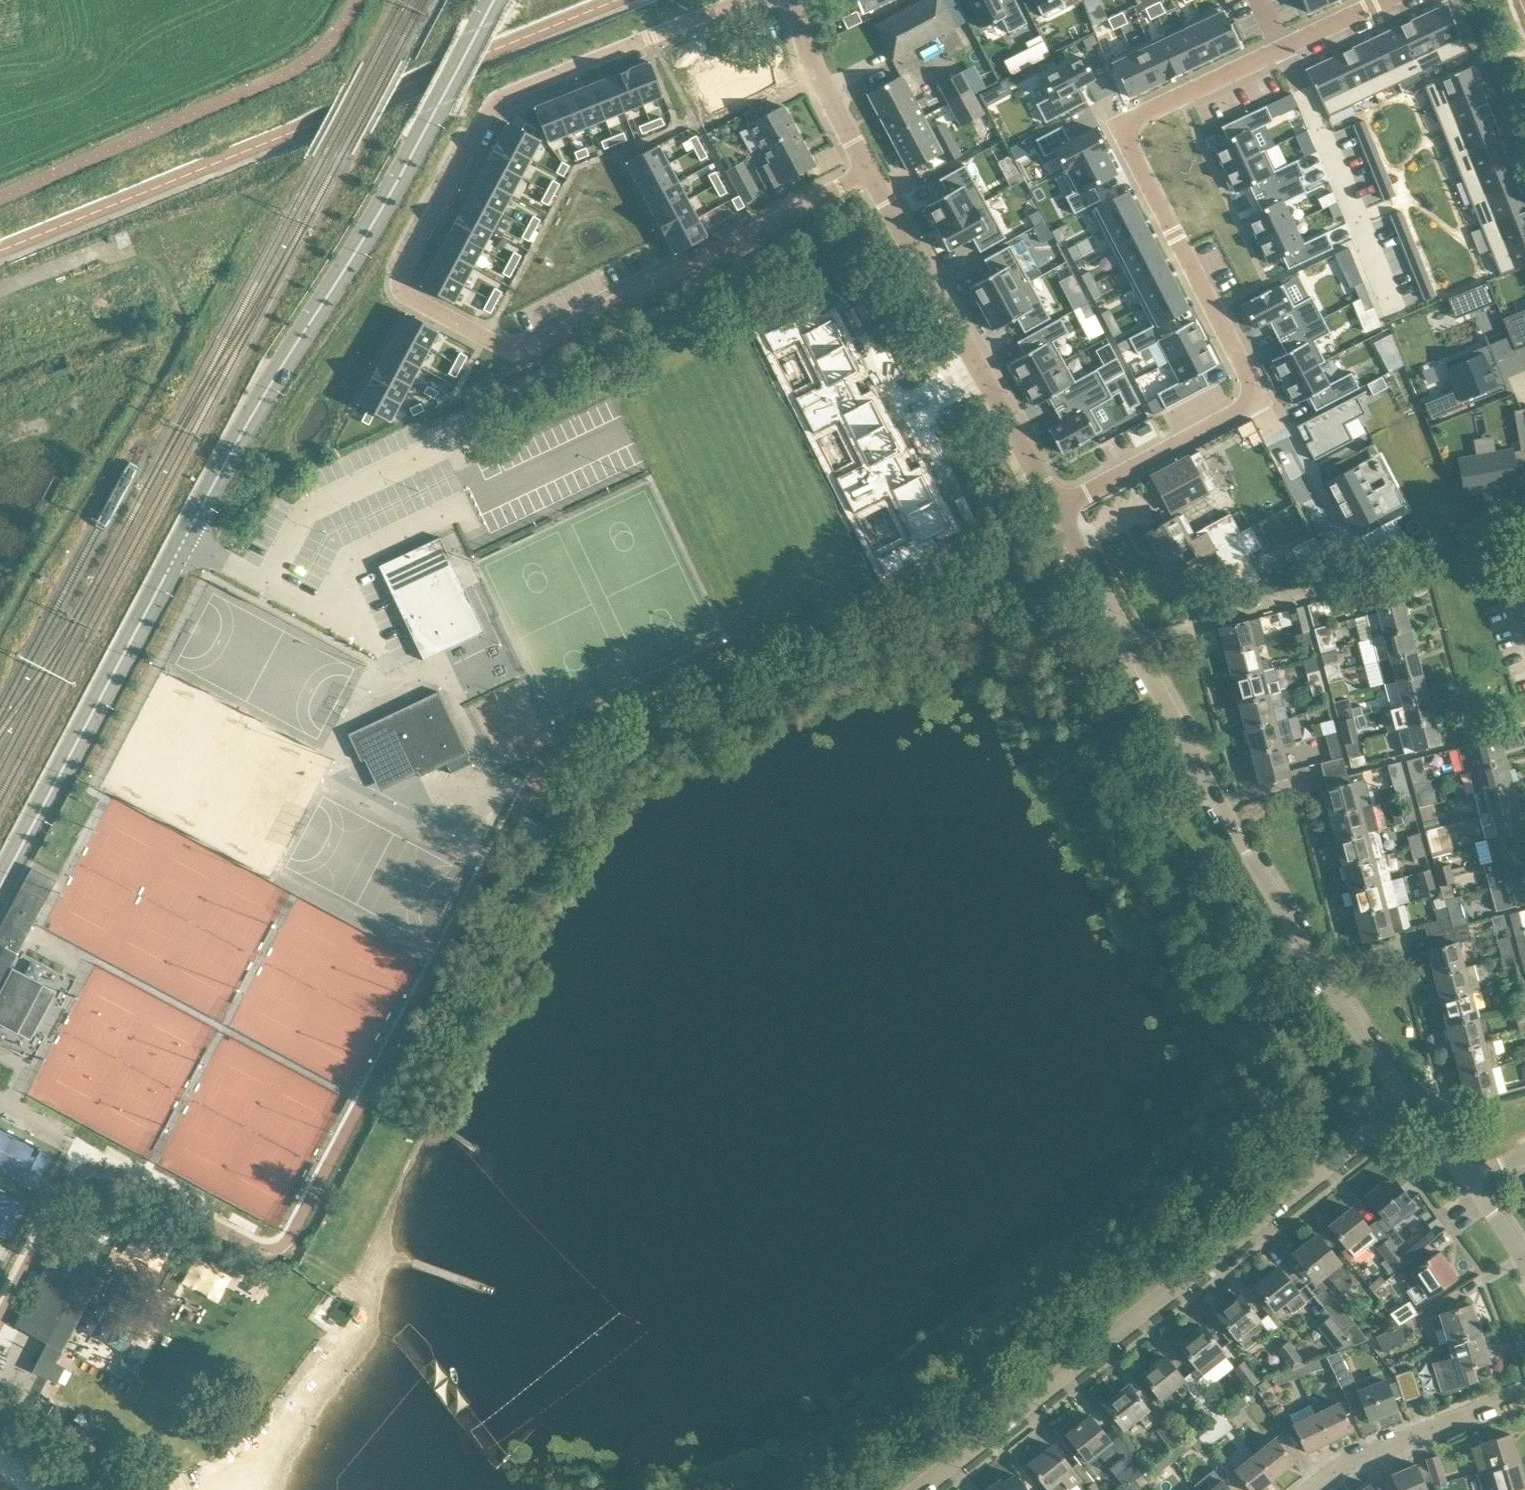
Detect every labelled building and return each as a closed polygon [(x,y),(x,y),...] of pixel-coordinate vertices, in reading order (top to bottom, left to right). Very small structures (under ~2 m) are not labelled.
[(863,12),(889,0),(857,0),(863,12)] [(875,25),(893,60),(955,27),(941,0),(921,0),(875,25)] [(982,28),(1001,19),(1008,33),(1027,23),(1015,0),(968,0),(982,28)] [(1041,15),(1064,4),(1062,0),(1034,0),(1041,15)] [(1107,19),(1099,0),(1086,6),(1093,25),(1107,19)] [(1307,12),(1328,2),(1326,0),(1302,0),(1307,12)] [(1159,1),(1152,5),(1157,16),(1165,12),(1159,1)] [(1152,5),(1145,8),(1150,19),(1157,16),(1152,5)] [(1445,5),(1422,16),(1443,62),(1467,51),(1445,5)] [(1220,6),(1199,15),(1218,54),(1238,44),(1220,6)] [(856,11),(842,17),(847,28),(862,22),(856,11)] [(1122,12),(1115,15),(1120,26),(1127,23),(1122,12)] [(1115,15),(1107,19),(1113,30),(1120,26),(1115,15)] [(1199,15),(1181,24),(1182,26),(1183,25),(1200,62),(1218,54),(1199,15)] [(1400,26),(1399,26),(1420,73),(1443,62),(1422,16),(1410,21),(1400,26)] [(1182,26),(1166,34),(1183,70),(1184,70),(1200,62),(1183,25),(1182,26)] [(1399,26),(1376,37),(1398,83),(1420,73),(1399,26)] [(1096,33),(1085,39),(1090,48),(1101,42),(1096,33)] [(1149,41),(1148,42),(1165,78),(1164,79),(1165,80),(1184,71),(1184,70),(1183,70),(1166,34),(1149,41)] [(1376,37),(1353,48),(1375,94),(1398,83),(1376,37)] [(1148,39),(1130,48),(1148,87),(1164,79),(1165,78),(1148,42),(1149,41),(1148,39)] [(1130,48),(1109,57),(1128,96),(1148,87),(1130,48)] [(1342,53),(1330,58),(1352,105),(1375,94),(1353,48),(1352,48),(1342,53)] [(731,67),(709,75),(720,103),(776,83),(764,54),(750,60),(746,49),(727,57),(731,67)] [(1050,96),(1036,104),(1045,122),(1087,101),(1079,86),(1093,79),(1081,57),(1040,78),(1050,96)] [(1330,58),(1307,70),(1328,116),(1352,105),(1330,58)] [(649,61),(629,69),(643,103),(663,96),(649,61)] [(1471,66),(1424,85),(1434,110),(1481,91),(1471,66)] [(629,69),(610,76),(624,111),(643,103),(629,69)] [(957,70),(937,81),(947,101),(968,91),(957,70)] [(901,75),(867,93),(888,132),(921,114),(901,75)] [(610,76),(591,84),(605,119),(624,111),(610,76)] [(591,84),(572,92),(586,126),(605,119),(591,84)] [(968,91),(947,101),(958,122),(979,111),(968,91)] [(1481,91),(1434,110),(1443,133),(1491,114),(1490,113),(1486,103),(1481,91)] [(572,92),(552,99),(566,134),(586,126),(572,92)] [(552,99),(533,107),(547,142),(566,134),(552,99)] [(1273,102),(1265,105),(1271,118),(1279,114),(1273,102)] [(782,105),(749,123),(769,161),(756,168),(768,191),(815,166),(782,105)] [(1227,140),(1213,146),(1223,168),(1259,151),(1250,132),(1273,121),(1271,118),(1265,105),(1221,126),(1227,140)] [(921,114),(888,132),(908,170),(942,152),(947,162),(960,155),(943,122),(930,129),(921,114)] [(1491,114),(1443,133),(1453,157),(1500,138),(1491,114)] [(661,117),(650,121),(653,129),(664,125),(661,117)] [(1302,118),(1293,121),(1298,134),(1307,130),(1302,118)] [(1364,120),(1354,124),(1358,134),(1368,130),(1364,120)] [(650,121),(639,126),(642,133),(653,129),(650,121)] [(507,122),(498,140),(531,158),(540,139),(532,135),(521,129),(507,122)] [(525,122),(521,129),(532,135),(536,128),(525,122)] [(1062,125),(1035,139),(1044,156),(1054,151),(1064,170),(1065,171),(1104,151),(1105,152),(1106,151),(1094,128),(1069,140),(1062,125)] [(1306,130),(1296,135),(1300,145),(1311,140),(1306,130)] [(1368,130),(1358,134),(1362,143),(1372,139),(1368,130)] [(623,132),(612,137),(615,144),(626,140),(623,132)] [(696,135),(689,139),(694,149),(701,146),(696,135)] [(612,137),(601,141),(604,149),(615,144),(612,137)] [(1500,138),(1453,157),(1462,180),(1509,161),(1500,138)] [(1372,139),(1362,143),(1365,153),(1376,148),(1372,139)] [(498,140),(488,158),(521,176),(531,158),(498,140)] [(658,145),(625,162),(635,181),(668,163),(658,145)] [(701,146),(694,149),(700,160),(707,156),(701,146)] [(585,147),(574,152),(577,159),(588,155),(585,147)] [(1376,148),(1365,153),(1369,162),(1379,158),(1376,148)] [(1225,172),(1222,174),(1229,189),(1232,187),(1234,192),(1248,185),(1254,198),(1299,177),(1304,175),(1296,160),(1274,170),(1264,149),(1259,151),(1223,168),(1225,172)] [(1064,170),(1061,172),(1072,192),(1065,196),(1074,213),(1100,200),(1093,185),(1116,173),(1105,152),(1104,151),(1065,171),(1064,170)] [(488,158),(478,176),(511,194),(521,176),(488,158)] [(1379,158),(1369,162),(1373,171),(1383,167),(1379,158)] [(562,161),(556,172),(563,176),(569,165),(562,161)] [(1509,161),(1462,180),(1471,203),(1519,184),(1509,161)] [(668,163),(635,181),(645,199),(678,181),(668,163)] [(947,193),(924,206),(936,227),(935,228),(935,229),(985,201),(965,164),(939,179),(947,193)] [(1383,167),(1373,171),(1385,200),(1395,195),(1383,167)] [(715,171),(708,175),(714,185),(721,182),(715,171)] [(1018,173),(1007,179),(1011,186),(1022,180),(1018,173)] [(749,174),(733,182),(740,195),(744,203),(760,195),(749,174)] [(478,176),(468,195),(501,212),(511,194),(478,176)] [(1260,210),(1246,217),(1257,239),(1293,222),(1283,202),(1306,192),(1299,177),(1254,198),(1260,210)] [(552,180),(546,190),(554,194),(559,183),(552,180)] [(678,181),(645,199),(654,217),(687,200),(678,181)] [(721,182),(714,185),(719,196),(726,192),(721,182)] [(1471,203),(1481,227),(1524,209),(1524,200),(1519,184),(1471,203)] [(546,190),(541,201),(548,205),(554,194),(546,190)] [(1127,191),(1092,210),(1102,229),(1137,211),(1127,191)] [(468,195),(459,213),(492,230),(501,212),(468,195)] [(734,198),(731,199),(737,210),(744,206),(738,195),(734,198)] [(687,200),(654,217),(664,236),(697,218),(687,200)] [(985,201),(935,229),(947,251),(971,237),(979,252),(1005,237),(985,201)] [(1337,202),(1328,206),(1333,218),(1342,215),(1337,202)] [(1481,227),(1490,250),(1524,236),(1524,209),(1481,227)] [(1401,210),(1390,214),(1395,225),(1405,220),(1401,210)] [(1137,211),(1102,229),(1112,249),(1147,230),(1137,211)] [(459,213),(449,231),(482,249),(492,230),(459,213)] [(533,215),(527,226),(534,230),(540,219),(533,215)] [(697,218),(664,236),(674,254),(707,236),(697,218)] [(1405,220),(1395,225),(1398,234),(1409,230),(1405,220)] [(1293,222),(1257,239),(1267,262),(1281,255),(1288,269),(1332,248),(1325,232),(1302,243),(1293,222)] [(527,226),(521,237),(529,241),(534,230),(527,226)] [(1060,226),(1051,231),(1057,243),(1066,238),(1060,226)] [(1147,230),(1112,249),(1122,268),(1157,250),(1147,230)] [(1409,230),(1398,234),(1402,243),(1412,239),(1409,230)] [(449,231),(439,249),(472,267),(482,249),(449,231)] [(1490,250),(1500,275),(1524,265),(1524,236),(1490,250)] [(1412,239),(1402,243),(1406,252),(1416,248),(1412,239)] [(1075,244),(1067,248),(1067,249),(1073,260),(1082,256),(1075,244)] [(992,274),(969,287),(981,309),(1030,281),(1009,245),(983,259),(992,274)] [(1348,247),(1334,254),(1341,269),(1355,263),(1348,247)] [(1416,248),(1406,252),(1410,262),(1420,257),(1416,248)] [(439,249),(429,267),(462,285),(472,267),(439,249)] [(1157,250),(1122,268),(1132,288),(1167,269),(1157,250)] [(514,251),(508,262),(515,266),(521,255),(514,251)] [(1420,257),(1410,262),(1413,271),(1424,267),(1420,257)] [(508,262),(502,273),(509,277),(515,266),(508,262)] [(429,267),(420,286),(453,303),(462,285),(429,267)] [(1424,267),(1413,271),(1417,280),(1427,276),(1424,267)] [(1167,269),(1132,288),(1142,307),(1178,289),(1167,269)] [(1089,270),(1080,275),(1087,287),(1095,282),(1089,270)] [(1427,276),(1417,280),(1421,289),(1431,285),(1427,276)] [(1030,281),(981,309),(993,330),(1016,318),(1024,332),(1050,318),(1030,281)] [(1095,282),(1087,287),(1093,298),(1101,294),(1095,282)] [(1363,282),(1354,286),(1359,299),(1368,295),(1363,282)] [(1487,282),(1447,298),(1455,318),(1495,302),(1487,282)] [(1250,301),(1243,305),(1255,328),(1268,321),(1279,340),(1322,318),(1311,296),(1293,305),(1282,284),(1270,291),(1270,289),(1250,300),(1250,301)] [(1431,285),(1421,289),(1425,299),(1435,295),(1431,285)] [(494,287),(489,298),(496,302),(502,291),(494,287)] [(1178,289),(1142,307),(1152,325),(1152,327),(1173,316),(1188,308),(1178,289)] [(1082,292),(1070,298),(1075,309),(1088,302),(1082,292)] [(1368,295),(1359,299),(1364,311),(1373,307),(1368,295)] [(489,298),(483,309),(490,313),(496,302),(489,298)] [(1088,302),(1079,307),(1085,319),(1094,314),(1088,302)] [(1109,308),(1100,313),(1107,325),(1115,320),(1109,308)] [(809,311),(762,334),(772,353),(798,340),(809,362),(846,344),(832,316),(816,324),(809,311)] [(405,312),(396,330),(429,348),(439,330),(405,312)] [(1152,325),(1116,344),(1121,352),(1133,346),(1136,353),(1158,341),(1169,361),(1204,343),(1202,340),(1205,338),(1198,324),(1195,325),(1192,321),(1179,328),(1173,316),(1152,327),(1152,325)] [(1013,366),(1010,368),(1018,382),(1021,380),(1023,384),(1064,361),(1053,341),(1068,333),(1060,317),(1017,341),(1024,354),(1010,362),(1013,366)] [(1274,364),(1271,366),(1278,380),(1281,379),(1283,383),(1319,365),(1325,361),(1314,340),(1330,332),(1322,318),(1279,340),(1285,353),(1271,360),(1274,364)] [(1115,320),(1107,325),(1113,337),(1121,332),(1115,320)] [(396,330),(386,349),(419,367),(429,348),(396,330)] [(1455,390),(1424,403),(1430,419),(1499,391),(1489,367),(1496,364),(1495,361),(1496,361),(1488,344),(1485,334),(1483,335),(1487,344),(1444,362),(1455,390)] [(1109,343),(1096,350),(1104,366),(1097,370),(1104,383),(1124,372),(1109,343)] [(1158,396),(1147,402),(1153,414),(1165,408),(1208,385),(1202,372),(1215,365),(1204,343),(1169,361),(1179,381),(1157,393),(1158,396)] [(820,384),(794,397),(803,415),(850,392),(844,380),(860,372),(846,344),(809,362),(820,384)] [(386,349),(376,367),(409,385),(419,367),(386,349)] [(1398,351),(1381,358),(1386,371),(1403,364),(1398,351)] [(460,352),(454,362),(461,366),(467,356),(460,352)] [(1024,387),(1021,389),(1029,403),(1032,401),(1035,405),(1048,398),(1055,410),(1104,383),(1096,368),(1074,380),(1064,361),(1023,384),(1024,387)] [(454,362),(448,373),(455,377),(461,366),(454,362)] [(1319,365),(1283,383),(1294,404),(1308,397),(1315,410),(1359,388),(1351,372),(1329,384),(1319,365)] [(376,367),(366,386),(399,403),(409,385),(376,367)] [(1124,372),(1104,383),(1111,395),(1119,390),(1130,384),(1124,372)] [(1367,384),(1373,395),(1387,387),(1381,376),(1367,384)] [(1062,423),(1048,430),(1061,453),(1068,448),(1069,450),(1089,439),(1088,437),(1096,433),(1102,430),(1090,409),(1112,397),(1111,395),(1104,383),(1055,410),(1062,423)] [(427,385),(423,392),(434,398),(438,391),(427,385)] [(1142,385),(1133,390),(1134,392),(1139,402),(1148,397),(1142,385)] [(366,386),(356,404),(367,410),(361,420),(369,424),(374,414),(390,422),(399,403),(366,386)] [(1365,390),(1296,425),(1297,427),(1304,423),(1312,439),(1305,443),(1314,460),(1353,439),(1344,424),(1365,413),(1357,396),(1366,391),(1365,390)] [(850,392),(803,415),(812,434),(838,420),(849,443),(886,424),(872,396),(856,404),(850,392)] [(420,403),(409,408),(413,415),(424,410),(420,403)] [(1513,410),(1516,423),(1524,421),(1524,408),(1513,410)] [(861,465),(835,478),(843,496),(899,468),(893,456),(900,452),(886,424),(849,443),(861,465)] [(1458,459),(1464,492),(1517,483),(1515,470),(1524,468),(1524,449),(1520,450),(1512,452),(1511,450),(1495,453),(1494,449),(1475,452),(1476,456),(1458,459)] [(1199,451),(1152,476),(1171,511),(1218,486),(1199,451)] [(1330,478),(1325,481),(1334,499),(1339,508),(1340,508),(1344,516),(1351,531),(1356,528),(1390,510),(1378,487),(1372,491),(1368,483),(1382,476),(1379,470),(1381,469),(1377,461),(1375,462),(1372,457),(1364,461),(1332,478),(1330,478)] [(899,468),(843,496),(852,513),(887,496),(898,518),(935,500),(921,472),(905,480),(899,468)] [(909,540),(874,557),(884,577),(940,549),(933,536),(949,528),(935,500),(898,518),(909,540)] [(1175,518),(1149,532),(1163,557),(1160,559),(1168,574),(1197,558),(1197,557),(1214,548),(1224,567),(1224,566),(1227,565),(1237,584),(1260,579),(1247,555),(1262,547),(1251,526),(1240,532),(1230,513),(1203,528),(1204,529),(1194,535),(1183,514),(1175,518)] [(1394,518),(1380,526),(1391,548),(1407,544),(1394,518)] [(379,566),(424,660),(438,653),(436,650),(479,629),(460,590),(464,588),(439,537),(379,566)] [(1313,537),(1291,548),(1303,570),(1328,565),(1313,537)] [(1361,591),(1367,613),(1403,604),(1397,581),(1361,591)] [(1307,605),(1314,627),(1328,624),(1321,601),(1307,605)] [(1365,614),(1371,637),(1383,634),(1409,627),(1403,604),(1367,613),(1365,614)] [(1301,606),(1289,609),(1296,634),(1308,631),(1301,606)] [(1223,643),(1225,653),(1254,645),(1265,643),(1258,617),(1213,629),(1217,644),(1223,643)] [(1320,651),(1334,647),(1336,646),(1330,623),(1328,624),(1314,627),(1320,651)] [(1409,627),(1383,634),(1371,637),(1378,660),(1389,657),(1415,650),(1409,627)] [(1311,643),(1308,631),(1296,634),(1299,646),(1311,643)] [(1268,658),(1258,661),(1254,645),(1225,653),(1232,678),(1261,670),(1262,671),(1271,669),(1268,658)] [(1324,665),(1338,661),(1334,647),(1320,651),(1324,665)] [(1415,650),(1389,657),(1378,660),(1384,683),(1421,673),(1415,650)] [(1326,673),(1340,670),(1338,661),(1324,665),(1326,673)] [(1261,671),(1262,671),(1261,670),(1232,678),(1238,703),(1268,695),(1281,692),(1278,681),(1265,685),(1261,671)] [(1309,684),(1321,681),(1319,670),(1306,674),(1309,684)] [(1340,670),(1326,673),(1328,683),(1343,679),(1340,670)] [(1421,673),(1384,683),(1390,706),(1427,696),(1421,673)] [(1325,693),(1321,681),(1309,684),(1312,697),(1325,693)] [(468,753),(438,691),(348,734),(361,761),(371,755),(385,784),(416,769),(419,776),(468,753)] [(1268,695),(1238,703),(1244,727),(1274,719),(1275,720),(1288,717),(1281,692),(1268,695)] [(1390,706),(1396,729),(1433,720),(1427,696),(1390,706)] [(1338,720),(1353,716),(1373,710),(1371,704),(1351,709),(1348,699),(1334,703),(1338,720)] [(1359,739),(1353,716),(1338,720),(1344,743),(1359,739)] [(1294,742),(1288,717),(1275,720),(1274,719),(1244,727),(1251,753),(1281,745),(1281,746),(1294,742)] [(1321,723),(1324,735),(1335,732),(1332,720),(1321,723)] [(1402,753),(1440,744),(1433,720),(1396,729),(1402,753)] [(1323,776),(1346,769),(1335,732),(1324,735),(1331,759),(1320,762),(1323,776)] [(1499,736),(1469,744),(1457,747),(1464,771),(1470,769),(1505,760),(1499,736)] [(1351,767),(1366,763),(1359,739),(1344,743),(1351,767)] [(1259,784),(1259,785),(1289,777),(1289,776),(1281,746),(1281,745),(1251,753),(1259,784)] [(1406,761),(1412,784),(1426,780),(1424,772),(1419,774),(1415,759),(1406,761)] [(1470,769),(1476,792),(1511,782),(1505,760),(1470,769)] [(1396,798),(1408,794),(1400,763),(1388,766),(1396,798)] [(1346,769),(1323,776),(1326,789),(1323,790),(1329,815),(1359,807),(1359,808),(1370,805),(1362,773),(1347,777),(1346,769)] [(1429,789),(1426,780),(1412,784),(1414,793),(1429,789)] [(1482,815),(1483,814),(1517,805),(1511,782),(1476,792),(1482,815)] [(1366,832),(1377,829),(1370,805),(1359,808),(1359,807),(1329,815),(1336,840),(1366,832)] [(1483,814),(1489,837),(1523,828),(1517,805),(1483,814)] [(1415,819),(1412,808),(1401,811),(1404,821),(1415,819)] [(1422,821),(1424,830),(1438,826),(1436,817),(1422,821)] [(1440,834),(1438,826),(1424,830),(1426,838),(1440,834)] [(1494,861),(1524,853),(1524,835),(1523,828),(1489,837),(1488,837),(1494,861)] [(1336,840),(1342,864),(1372,856),(1372,858),(1383,855),(1377,829),(1366,832),(1336,840)] [(1411,847),(1422,844),(1419,834),(1408,837),(1411,847)] [(1425,857),(1422,844),(1411,847),(1414,860),(1425,857)] [(1491,886),(1524,877),(1524,853),(1494,861),(1485,863),(1491,886)] [(1349,890),(1389,879),(1383,855),(1372,858),(1372,856),(1342,864),(1349,890)] [(1448,864),(1434,868),(1437,876),(1450,872),(1448,864)] [(0,926),(0,1022),(17,1031),(41,985),(13,970),(10,974),(7,972),(16,955),(19,949),(56,880),(32,867),(0,926)] [(1424,897),(1435,894),(1428,869),(1417,872),(1424,897)] [(1453,883),(1450,872),(1437,876),(1443,899),(1445,898),(1453,896),(1450,884),(1453,883)] [(1491,886),(1489,887),(1496,911),(1524,903),(1524,877),(1491,886)] [(1355,915),(1395,905),(1396,904),(1389,879),(1349,890),(1355,915)] [(1445,898),(1447,905),(1452,926),(1466,922),(1459,895),(1453,896),(1445,898)] [(1379,936),(1401,930),(1395,905),(1355,915),(1362,941),(1375,937),(1375,938),(1379,937),(1379,936)] [(1453,930),(1452,926),(1447,905),(1434,908),(1438,920),(1424,924),(1427,937),(1453,930)] [(1519,910),(1509,912),(1515,937),(1524,935),(1519,910)] [(1504,912),(1491,915),(1495,928),(1507,925),(1504,912)] [(1466,923),(1466,922),(1452,926),(1453,930),(1427,937),(1431,949),(1427,950),(1433,975),(1463,967),(1457,942),(1472,939),(1467,923),(1466,923)] [(1524,935),(1515,937),(1522,961),(1524,960),(1524,934),(1524,935)] [(1496,940),(1500,957),(1513,953),(1509,936),(1496,940)] [(1516,966),(1513,953),(1500,957),(1503,970),(1516,966)] [(1463,967),(1433,975),(1440,1000),(1470,992),(1479,990),(1480,989),(1474,964),(1463,967)] [(39,977),(59,989),(66,977),(47,965),(39,977)] [(1483,1007),(1479,990),(1470,992),(1440,1000),(1446,1025),(1476,1017),(1474,1009),(1483,1007)] [(1524,1004),(1524,999),(1524,994),(1510,998),(1513,1007),(1524,1004)] [(1513,1007),(1519,1032),(1524,1031),(1524,1004),(1513,1007)] [(1476,1017),(1446,1025),(1453,1050),(1483,1043),(1476,1017)] [(1459,1075),(1489,1067),(1497,1065),(1491,1041),(1483,1043),(1453,1050),(1459,1075)] [(1459,1075),(1466,1101),(1479,1098),(1483,1097),(1496,1093),(1489,1067),(1459,1075)] [(1323,1090),(1317,1080),(1308,1086),(1313,1096),(1323,1090)] [(1380,1184),(1367,1195),(1391,1226),(1404,1216),(1415,1208),(1409,1201),(1410,1200),(1407,1196),(1406,1197),(1391,1178),(1381,1186),(1380,1184)] [(1376,1239),(1351,1207),(1329,1225),(1354,1256),(1376,1239)] [(1424,1223),(1425,1224),(1397,1247),(1407,1260),(1423,1246),(1435,1236),(1425,1222),(1424,1223)] [(1295,1252),(1293,1254),(1315,1281),(1326,1272),(1342,1292),(1355,1283),(1317,1235),(1295,1253),(1295,1252)] [(1394,1270),(1401,1264),(1407,1260),(1397,1247),(1390,1238),(1377,1247),(1394,1270)] [(63,1349),(103,1267),(58,1244),(39,1281),(37,1279),(33,1287),(35,1288),(16,1325),(63,1349)] [(1428,1295),(1454,1277),(1438,1252),(1430,1257),(1423,1246),(1407,1260),(1401,1264),(1397,1268),(1410,1287),(1406,1290),(1415,1303),(1428,1295)] [(193,1249),(176,1287),(230,1312),(247,1274),(193,1249)] [(1305,1302),(1277,1267),(1254,1285),(1264,1298),(1274,1309),(1284,1301),(1293,1312),(1305,1302)] [(1368,1285),(1372,1290),(1385,1280),(1380,1275),(1368,1285)] [(1214,1310),(1216,1312),(1215,1313),(1235,1339),(1236,1337),(1247,1351),(1270,1333),(1240,1296),(1229,1304),(1228,1302),(1226,1300),(1223,1300),(1214,1307),(1214,1310)] [(1322,1306),(1330,1316),(1343,1332),(1355,1323),(1334,1297),(1322,1306)] [(1264,1298),(1259,1302),(1268,1314),(1274,1309),(1264,1298)] [(1410,1300),(1390,1312),(1397,1323),(1417,1311),(1410,1300)] [(1444,1327),(1448,1342),(1480,1333),(1471,1304),(1429,1317),(1433,1331),(1444,1327)] [(1335,1349),(1348,1339),(1343,1332),(1330,1316),(1317,1326),(1335,1349)] [(1401,1323),(1374,1337),(1383,1353),(1409,1339),(1401,1323)] [(1220,1348),(1202,1326),(1179,1345),(1197,1367),(1191,1372),(1197,1379),(1225,1356),(1219,1348),(1220,1348)] [(1448,1342),(1453,1357),(1433,1363),(1442,1390),(1475,1379),(1471,1367),(1488,1361),(1480,1333),(1448,1342)] [(1291,1369),(1294,1367),(1306,1363),(1288,1339),(1276,1348),(1291,1369)] [(1396,1408),(1392,1398),(1386,1380),(1359,1390),(1350,1368),(1348,1369),(1339,1351),(1326,1355),(1352,1412),(1363,1407),(1368,1419),(1396,1408)] [(48,1377),(56,1382),(64,1367),(41,1355),(33,1370),(48,1377)] [(1183,1379),(1164,1356),(1141,1374),(1160,1397),(1173,1387),(1180,1395),(1189,1387),(1183,1379)] [(1318,1359),(1306,1363),(1294,1367),(1298,1377),(1322,1368),(1318,1359)] [(1244,1360),(1233,1369),(1249,1389),(1260,1380),(1244,1360)] [(1294,1367),(1291,1369),(1271,1376),(1275,1386),(1298,1377),(1294,1367)] [(1400,1393),(1401,1394),(1403,1401),(1420,1396),(1412,1369),(1395,1374),(1396,1380),(1393,1381),(1397,1395),(1400,1393)] [(1147,1408),(1128,1385),(1104,1404),(1123,1428),(1137,1416),(1145,1425),(1154,1418),(1147,1409),(1147,1408)] [(1212,1419),(1222,1411),(1205,1390),(1195,1398),(1212,1419)] [(1242,1396),(1223,1410),(1229,1419),(1248,1404),(1242,1396)] [(1338,1401),(1315,1412),(1329,1441),(1352,1430),(1338,1401)] [(1223,1410),(1222,1411),(1212,1419),(1203,1426),(1210,1434),(1229,1419),(1223,1410)] [(1306,1452),(1329,1441),(1315,1412),(1292,1423),(1306,1452)] [(1124,1467),(1134,1480),(1135,1479),(1146,1471),(1113,1430),(1106,1436),(1090,1415),(1066,1434),(1087,1461),(1098,1452),(1107,1464),(1112,1460),(1120,1470),(1124,1467)] [(1172,1450),(1186,1439),(1170,1419),(1156,1430),(1172,1450)] [(1195,1431),(1186,1439),(1172,1450),(1169,1452),(1176,1461),(1194,1445),(1199,1452),(1207,1446),(1195,1431)] [(1487,1469),(1518,1459),(1510,1433),(1479,1443),(1487,1469)] [(1274,1437),(1254,1453),(1274,1478),(1293,1462),(1274,1437)] [(1028,1463),(1048,1488),(1050,1489),(1065,1489),(1068,1488),(1079,1479),(1052,1445),(1028,1463)] [(1274,1478),(1254,1453),(1234,1469),(1251,1489),(1258,1489),(1274,1478)] [(1430,1473),(1428,1474),(1433,1486),(1446,1482),(1438,1455),(1425,1459),(1430,1473)] [(1477,1472),(1482,1489),(1511,1489),(1524,1486),(1524,1481),(1518,1459),(1487,1469),(1477,1472)] [(1426,1489),(1433,1486),(1428,1474),(1421,1477),(1415,1463),(1390,1474),(1397,1489),(1426,1489)] [(1214,1469),(1194,1485),(1198,1489),(1230,1489),(1214,1469)] [(1015,1475),(995,1489),(1027,1489),(1015,1475)] [(1122,1489),(1139,1489),(1142,1488),(1135,1479),(1134,1480),(1122,1489)] [(1083,1489),(1102,1489),(1094,1480),(1082,1489),(1083,1489)]
